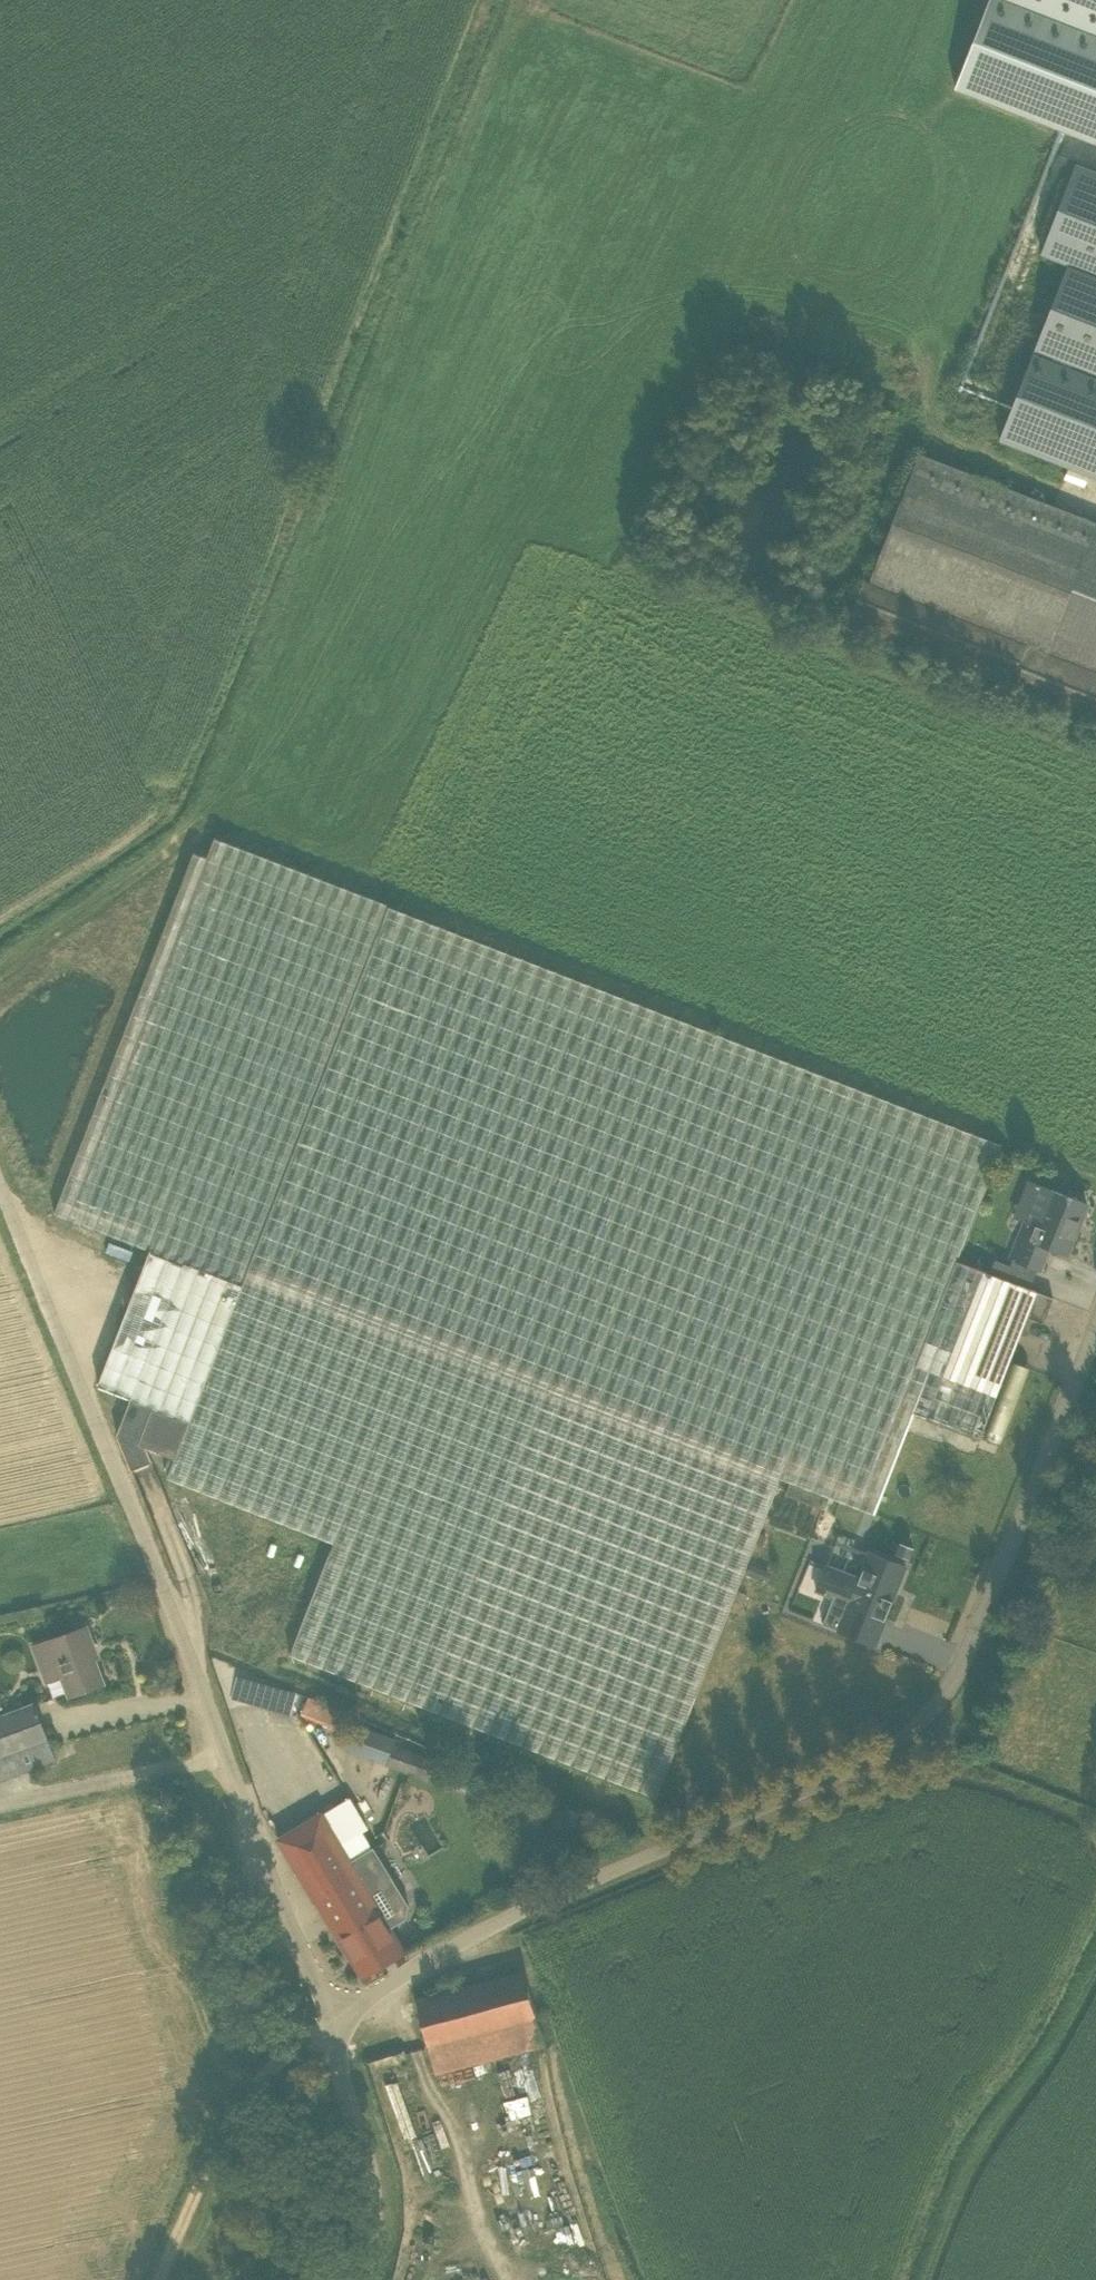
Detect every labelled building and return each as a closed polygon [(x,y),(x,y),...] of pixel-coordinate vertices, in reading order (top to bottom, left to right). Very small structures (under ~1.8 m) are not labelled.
[(955,87),(1092,140),(1095,142),(1095,0),(988,0),(955,87)] [(1083,225),(1000,438),(1095,476),(1095,230),(1083,225)] [(920,453),(870,581),(1095,670),(1095,522),(920,453)] [(981,1435),(1029,1314),(1039,1289),(1014,1279),(958,1257),(1002,1144),(236,845),(215,837),(207,857),(194,852),(55,1212),(153,1250),(101,1384),(132,1396),(122,1424),(119,1432),(134,1468),(153,1460),(148,1446),(175,1457),(168,1476),(334,1540),(291,1653),(657,1795),(781,1477),(791,1481),(826,1494),(875,1513),(915,1410),(981,1435)] [(1068,1253),(1088,1203),(1052,1189),(1049,1187),(1047,1179),(1038,1176),(1030,1180),(1021,1203),(1023,1211),(1032,1214),(1039,1211),(1042,1212),(1038,1224),(1025,1219),(1009,1256),(1041,1269),(1050,1246),(1068,1253)] [(1039,1289),(1029,1314),(1045,1320),(1055,1295),(1039,1289)] [(1014,1359),(994,1411),(1010,1417),(1030,1365),(1014,1359)] [(786,1492),(821,1506),(826,1494),(791,1481),(786,1492)] [(883,1618),(885,1619),(906,1566),(870,1551),(860,1578),(827,1565),(817,1590),(840,1599),(830,1626),(875,1644),(877,1640),(874,1639),(883,1618)] [(48,1682),(64,1677),(71,1695),(105,1684),(92,1649),(96,1647),(88,1625),(34,1645),(48,1682)] [(345,1723),(348,1708),(310,1699),(306,1714),(345,1723)] [(0,1716),(0,1780),(56,1758),(36,1703),(0,1716)] [(396,1747),(398,1741),(357,1726),(347,1752),(389,1767),(396,1747)] [(389,1767),(429,1781),(436,1762),(396,1747),(389,1767)] [(278,1838),(297,1869),(362,1977),(406,1953),(384,1914),(377,1902),(399,1889),(381,1862),(360,1874),(341,1843),(369,1827),(350,1796),(323,1813),(322,1811),(278,1838)] [(435,2073),(545,2044),(525,1970),(416,1999),(435,2073)]
